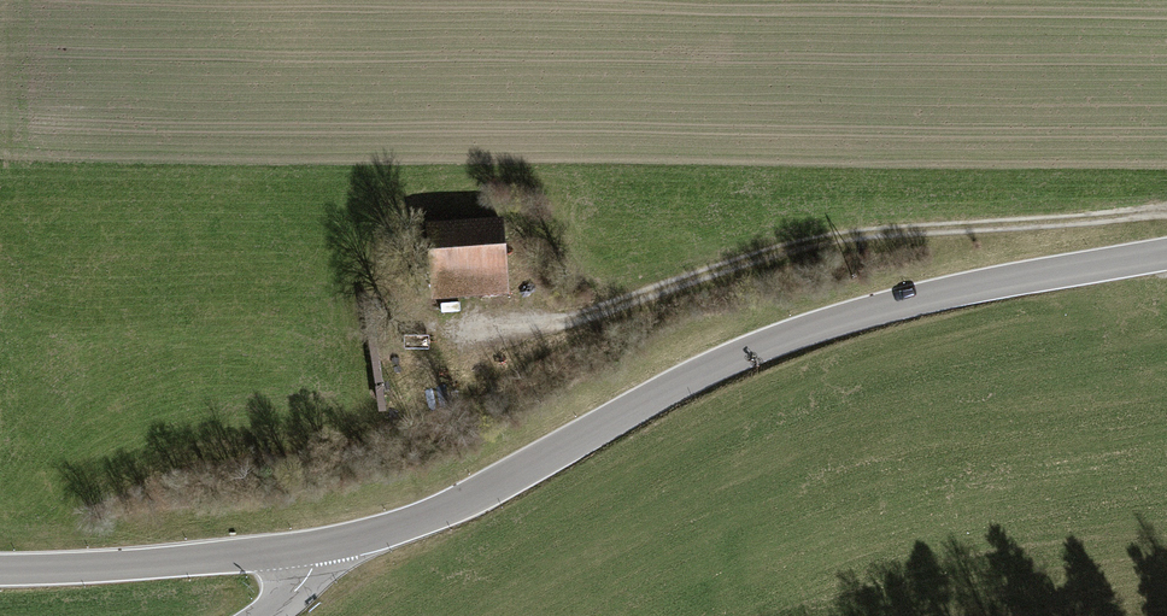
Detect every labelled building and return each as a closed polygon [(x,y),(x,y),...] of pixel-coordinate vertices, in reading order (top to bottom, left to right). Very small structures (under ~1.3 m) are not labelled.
[(505,224),(429,228),(432,290),(508,286),(505,224)]
